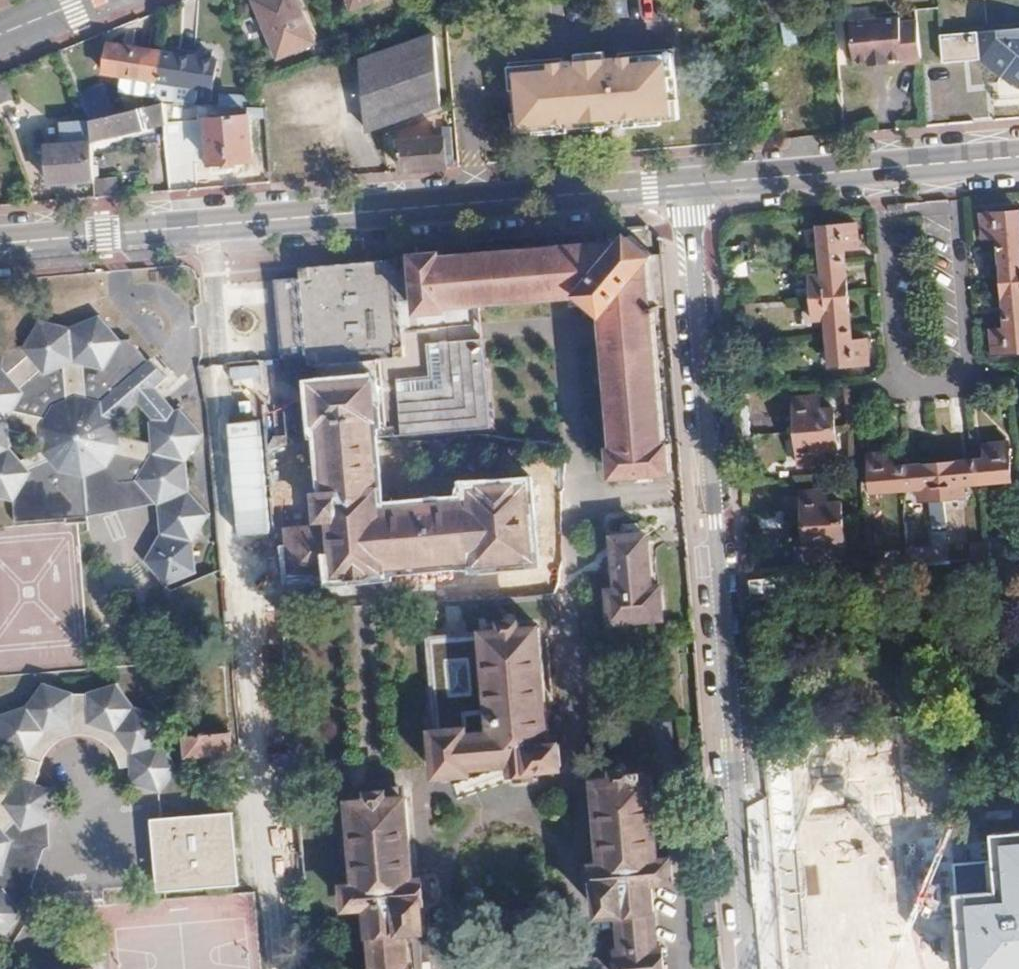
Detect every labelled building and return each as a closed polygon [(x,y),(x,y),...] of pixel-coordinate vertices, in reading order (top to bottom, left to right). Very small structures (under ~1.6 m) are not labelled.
[(271,43),(308,29),(297,0),(254,0),(271,43)] [(353,11),(377,0),(348,0),(353,11)] [(798,43),(792,16),(781,19),(787,45),(798,43)] [(897,17),(848,21),(852,62),(866,61),(867,65),(888,63),(887,60),(901,58),(902,63),(919,61),(916,21),(898,22),(897,17)] [(942,33),(944,61),(982,58),(983,61),(1006,81),(1009,77),(1018,85),(1018,28),(942,33)] [(436,37),(363,64),(368,132),(441,105),(436,37)] [(109,45),(104,74),(158,82),(163,53),(109,45)] [(618,57),(507,62),(513,132),(609,124),(610,115),(621,114),(623,122),(649,120),(649,122),(677,120),(672,49),(618,53),(618,57)] [(217,62),(163,53),(158,82),(213,90),(217,62)] [(928,72),(929,118),(959,117),(958,71),(928,72)] [(0,76),(0,105),(12,100),(2,75),(0,76)] [(996,118),(1018,117),(1018,104),(995,105),(996,118)] [(154,107),(91,120),(92,140),(165,123),(163,105),(154,107)] [(250,117),(209,121),(213,175),(235,173),(235,163),(254,161),(250,117)] [(444,138),(400,142),(402,172),(447,168),(447,161),(454,160),(451,128),(444,128),(444,138)] [(92,142),(48,146),(51,184),(96,181),(92,142)] [(121,185),(96,188),(97,198),(122,196),(121,185)] [(999,237),(1007,328),(992,329),(994,353),(1018,351),(1018,211),(982,214),(984,238),(999,237)] [(811,276),(813,298),(815,320),(826,319),(828,340),(831,367),(869,363),(867,340),(852,341),(845,250),(859,249),(857,225),(819,227),(821,255),(823,275),(811,276)] [(452,310),(482,307),(568,300),(574,300),(585,298),(602,310),(603,319),(611,391),(615,446),(611,447),(613,472),(615,481),(678,475),(675,442),(671,442),(653,241),(641,232),(455,249),(454,241),(421,245),(422,251),(417,252),(417,265),(421,317),(452,314),(452,310)] [(427,343),(485,338),(484,326),(482,307),(452,310),(452,314),(421,317),(417,265),(392,267),(391,261),(305,268),(305,275),(280,277),(287,356),(312,354),(313,363),(322,362),(323,380),(379,376),(383,421),(384,436),(402,435),(397,378),(430,375),(427,343)] [(93,330),(69,340),(36,335),(22,360),(25,364),(4,381),(0,376),(0,498),(12,501),(26,477),(23,473),(35,469),(49,486),(79,492),(79,480),(100,471),(110,482),(120,465),(140,471),(132,486),(153,508),(179,497),(176,468),(191,443),(171,421),(169,423),(167,420),(156,409),(147,399),(160,387),(145,371),(110,400),(95,413),(82,409),(80,389),(79,372),(99,377),(114,354),(93,330)] [(427,343),(430,375),(397,378),(402,435),(492,427),(490,397),(485,347),(485,338),(427,343)] [(376,421),(383,421),(379,376),(323,380),(318,381),(322,420),(327,420),(333,487),(320,488),(323,524),(296,526),(300,569),(344,566),(345,572),(393,568),(392,563),(474,556),(475,561),(486,560),(550,555),(542,472),(487,477),(481,477),(482,490),(383,498),(376,421)] [(104,394),(80,389),(82,409),(95,413),(110,400),(104,394)] [(820,396),(795,399),(801,466),(826,465),(825,451),(838,450),(834,409),(821,409),(820,396)] [(893,454),(870,456),(874,493),(920,489),(922,502),(945,499),(965,497),(964,485),(983,483),(1012,481),(1008,444),(986,446),(987,461),(975,462),(894,470),(893,454)] [(828,491),(803,492),(808,561),(834,559),(833,545),(845,544),(842,503),(829,504),(828,491)] [(629,533),(614,535),(617,585),(608,585),(612,628),(666,623),(663,581),(654,581),(650,532),(629,533)] [(1002,541),(987,543),(988,560),(1003,559),(1002,541)] [(949,546),(910,549),(911,567),(915,566),(955,563),(954,545),(949,546)] [(802,576),(751,581),(754,609),(787,606),(789,606),(805,605),(802,576)] [(496,620),(480,621),(489,720),(464,721),(463,717),(429,720),(433,770),(467,767),(467,762),(506,758),(508,771),(521,769),(533,768),(532,756),(564,753),(561,726),(552,727),(542,621),(542,616),(521,618),(520,611),(495,612),(496,620)] [(489,720),(480,621),(474,621),(449,623),(422,625),(429,720),(463,717),(464,721),(489,720)] [(13,811),(20,820),(46,813),(46,787),(28,781),(37,755),(54,741),(65,737),(77,737),(86,741),(95,746),(102,752),(106,761),(109,770),(122,769),(122,781),(149,790),(168,770),(149,746),(148,720),(121,712),(104,691),(81,696),(62,697),(39,689),(23,710),(0,716),(0,745),(22,752),(6,775),(0,775),(0,820),(13,811)] [(221,732),(177,736),(178,757),(222,753),(221,732)] [(600,863),(601,869),(601,879),(604,913),(619,912),(622,944),(617,944),(618,953),(619,968),(672,968),(670,940),(665,941),(660,883),(677,882),(675,857),(665,857),(665,849),(659,783),(658,771),(638,772),(637,767),(618,769),(618,774),(598,776),(606,862),(600,863)] [(347,889),(350,913),(364,912),(369,968),(404,968),(401,934),(424,932),(419,884),(415,884),(406,792),(388,792),(386,789),(366,790),(367,796),(348,797),(356,888),(347,889)] [(220,812),(152,818),(159,885),(228,879),(220,812)] [(962,968),(1018,968),(1018,836),(996,838),(997,854),(998,862),(1000,891),(958,893),(962,968)] [(15,901),(0,880),(0,920),(15,901)]
